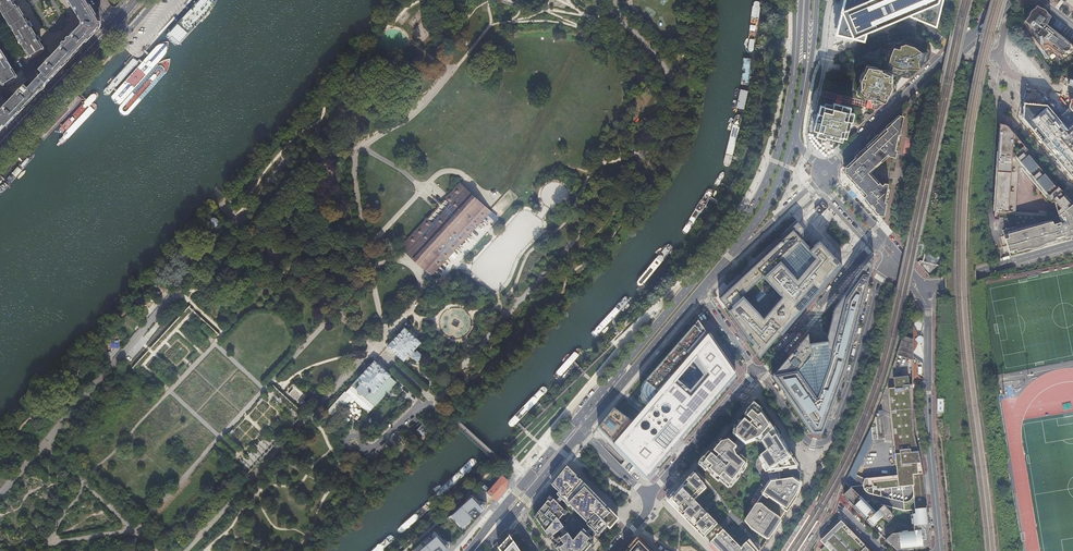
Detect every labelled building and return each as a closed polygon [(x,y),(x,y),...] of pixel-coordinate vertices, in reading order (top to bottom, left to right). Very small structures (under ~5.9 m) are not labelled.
[(4,13),(13,8),(15,5),(12,2),(15,1),(14,0),(0,0),(0,7),(4,13)] [(38,24),(40,26),(41,28),(43,29),(45,30),(48,31),(50,31),(53,31),(56,30),(59,29),(60,27),(62,26),(63,23),(64,21),(65,19),(65,16),(64,14),(64,11),(57,0),(24,0),(38,24)] [(72,4),(70,5),(73,11),(75,9),(81,18),(81,19),(79,19),(78,24),(80,24),(80,25),(74,32),(72,30),(68,34),(70,36),(62,44),(60,42),(56,47),(58,48),(48,58),(47,57),(42,61),(44,63),(40,67),(39,66),(35,71),(39,75),(44,79),(46,81),(68,58),(99,26),(99,21),(86,0),(70,0),(72,4)] [(166,37),(166,38),(175,46),(176,46),(177,45),(178,46),(216,4),(217,2),(218,0),(199,0),(190,10),(179,23),(166,37)] [(840,16),(835,36),(850,40),(866,43),(868,34),(909,19),(937,29),(945,0),(873,0),(871,1),(872,0),(844,0),(840,16)] [(1064,1),(1072,8),(1072,0),(1065,0),(1064,1)] [(749,52),(751,54),(753,52),(755,49),(761,4),(759,2),(758,1),(755,2),(754,4),(754,5),(748,48),(749,52)] [(1048,19),(1051,16),(1048,14),(1048,13),(1047,13),(1047,12),(1046,10),(1045,10),(1044,9),(1043,8),(1042,8),(1041,8),(1040,7),(1037,5),(1034,8),(1032,9),(1032,10),(1031,11),(1030,12),(1030,13),(1029,14),(1029,15),(1023,23),(1044,51),(1051,51),(1062,60),(1072,51),(1072,45),(1049,26),(1046,24),(1048,22),(1048,21),(1048,20),(1048,19)] [(31,53),(40,47),(41,45),(39,42),(41,41),(38,35),(35,37),(30,28),(32,26),(29,21),(27,23),(24,19),(22,18),(13,24),(13,26),(29,52),(31,53)] [(42,43),(40,47),(31,53),(26,56),(28,60),(43,51),(46,49),(42,43)] [(923,64),(925,55),(912,52),(912,50),(894,45),(891,55),(889,55),(886,64),(889,65),(886,74),(889,74),(898,76),(898,74),(905,76),(907,69),(913,71),(916,62),(923,64)] [(2,80),(4,81),(13,76),(14,74),(0,51),(0,77),(2,80)] [(751,85),(751,58),(743,58),(743,85),(751,85)] [(876,71),(866,68),(864,76),(862,75),(860,83),(862,83),(860,90),(858,89),(857,94),(870,97),(869,101),(875,102),(876,99),(882,100),(884,92),(887,93),(889,84),(886,83),(889,74),(886,74),(880,72),(879,73),(875,72),(876,71)] [(38,90),(31,83),(27,80),(22,84),(23,85),(20,88),(16,92),(6,103),(2,107),(0,109),(0,130),(38,90)] [(58,103),(61,106),(64,109),(67,107),(71,102),(65,96),(58,103)] [(1023,106),(1022,109),(1031,119),(1027,123),(1029,124),(1028,125),(1072,179),(1072,102),(1072,105),(1066,111),(1065,110),(1064,110),(1063,110),(1063,111),(1062,111),(1062,112),(1062,113),(1056,119),(1046,107),(1023,106)] [(1065,102),(1055,111),(1059,116),(1062,113),(1062,112),(1062,111),(1063,111),(1063,110),(1064,110),(1065,110),(1066,111),(1069,107),(1065,102)] [(852,113),(823,106),(821,114),(817,113),(815,121),(819,122),(816,130),(833,134),(832,138),(840,140),(845,120),(850,121),(852,113)] [(1027,113),(1022,118),(1028,125),(1029,124),(1027,123),(1031,119),(1027,113)] [(735,116),(735,118),(723,161),(724,163),(726,165),(728,165),(730,164),(731,162),(742,119),(741,116),(740,115),(738,114),(737,115),(735,116)] [(865,196),(864,197),(877,213),(881,218),(888,184),(885,183),(882,186),(869,172),(884,158),(887,155),(888,157),(890,154),(894,155),(902,114),(898,117),(876,139),(878,141),(869,149),(868,148),(857,159),(856,157),(845,167),(846,168),(846,174),(845,175),(849,179),(860,190),(865,196)] [(1043,192),(1040,194),(1057,215),(1059,214),(1060,213),(1072,203),(1033,156),(1031,158),(1021,146),(1012,146),(1013,132),(1008,127),(1007,126),(1006,125),(1005,124),(1000,123),(998,151),(994,210),(998,211),(998,217),(1015,218),(1016,211),(1019,167),(1022,167),(1043,192)] [(1021,146),(1031,158),(1033,156),(1022,143),(1013,132),(1012,146),(1021,146)] [(878,141),(876,139),(856,157),(857,159),(868,148),(869,149),(878,141)] [(489,209),(461,183),(460,182),(448,195),(445,199),(441,203),(437,208),(435,210),(404,243),(401,247),(402,249),(431,275),(487,215),(490,210),(489,209)] [(1036,224),(1042,246),(1048,244),(1066,239),(1065,237),(1072,235),(1072,236),(1072,203),(1060,213),(1063,222),(1061,222),(1053,224),(1052,219),(1036,224)] [(1039,213),(1016,211),(1015,218),(1015,227),(1039,220),(1039,216),(1039,213)] [(218,219),(215,217),(211,218),(209,221),(209,225),(212,227),(216,226),(218,223),(218,219)] [(820,241),(812,249),(817,255),(796,280),(779,262),(803,240),(803,228),(797,221),(734,281),(735,283),(725,292),(719,297),(730,308),(728,310),(750,341),(751,340),(753,343),(752,344),(760,356),(781,332),(782,333),(842,265),(820,241)] [(1036,224),(1027,226),(1033,248),(1042,246),(1036,224)] [(1027,226),(1003,233),(1010,255),(1015,253),(1033,248),(1027,226)] [(806,242),(805,242),(803,240),(779,262),(796,280),(817,255),(812,249),(809,247),(810,246),(811,245),(811,244),(810,243),(810,242),(809,241),(807,241),(806,242)] [(670,244),(668,244),(637,281),(637,283),(638,285),(639,286),(642,285),(643,284),(673,248),(672,246),(671,245),(670,244)] [(941,257),(924,253),(922,261),(920,261),(918,262),(919,264),(922,261),(939,266),(941,257)] [(874,257),(872,255),(854,277),(855,278),(834,308),(827,333),(828,339),(831,361),(817,399),(797,370),(811,354),(810,342),(809,332),(798,345),(773,373),(772,374),(782,388),(783,387),(785,390),(784,391),(811,431),(823,429),(843,377),(851,347),(861,309),(871,271),(874,257)] [(671,450),(677,443),(681,439),(682,440),(732,381),(737,377),(724,358),(723,358),(707,336),(708,335),(699,322),(654,372),(645,384),(642,387),(642,392),(642,395),(642,398),(644,402),(648,406),(643,413),(634,423),(615,409),(599,429),(615,445),(648,478),(651,481),(660,470),(660,469),(659,470),(658,469),(673,451),(671,450)] [(421,342),(405,327),(393,340),(388,345),(404,361),(421,342)] [(897,355),(913,360),(913,339),(903,336),(897,355)] [(816,341),(810,342),(811,354),(797,370),(817,399),(831,361),(828,339),(821,340),(821,339),(820,338),(819,338),(818,338),(817,338),(817,339),(816,339),(816,340),(816,341)] [(557,379),(558,379),(582,353),(582,350),(582,349),(580,348),(578,348),(577,349),(554,375),(554,376),(555,378),(556,379),(557,379)] [(412,356),(418,362),(424,356),(417,350),(416,352),(414,350),(411,353),(413,355),(412,356)] [(390,376),(391,376),(375,361),(358,379),(374,393),(390,376)] [(365,397),(375,406),(382,399),(386,394),(397,383),(390,376),(374,393),(358,379),(352,385),(359,391),(365,397)] [(916,453),(914,432),(909,390),(912,389),(912,378),(908,378),(894,380),(895,388),(892,389),(893,399),(889,400),(893,439),(895,454),(895,459),(906,458),(907,468),(912,471),(912,470),(914,469),(915,471),(920,471),(920,467),(919,461),(916,461),(916,457),(918,457),(918,452),(916,453)] [(359,391),(352,385),(346,392),(327,412),(333,417),(344,405),(352,397),(368,413),(375,406),(365,397),(359,391)] [(543,387),(541,388),(508,423),(507,425),(508,427),(510,427),(511,428),(513,427),(546,392),(547,391),(546,389),(544,387),(543,387)] [(309,405),(303,399),(300,403),(306,409),(309,405)] [(745,415),(746,416),(755,405),(761,410),(761,411),(762,409),(755,403),(745,415)] [(734,430),(733,433),(738,438),(745,445),(755,440),(757,440),(762,441),(762,442),(768,451),(759,457),(768,471),(771,482),(755,506),(748,516),(750,518),(748,521),(752,527),(752,528),(767,539),(781,518),(792,503),(795,498),(797,494),(799,488),(800,485),(801,481),(801,477),(801,474),(801,470),(800,470),(798,467),(793,460),(786,448),(781,441),(778,435),(774,428),(761,411),(761,410),(755,405),(746,416),(743,419),(738,425),(737,429),(734,430)] [(875,417),(878,439),(885,438),(883,417),(875,417)] [(428,430),(423,425),(417,431),(422,436),(428,430)] [(872,427),(859,454),(865,457),(873,440),(872,427)] [(927,495),(927,492),(926,489),(926,487),(925,484),(925,481),(924,478),(923,475),(922,466),(918,452),(916,444),(916,443),(915,441),(915,440),(915,438),(914,437),(914,435),(914,434),(914,432),(916,453),(918,452),(918,457),(916,457),(916,461),(919,461),(920,467),(920,471),(915,471),(914,469),(912,470),(912,471),(907,468),(906,458),(895,459),(896,469),(897,476),(901,476),(901,478),(904,478),(905,478),(907,479),(909,480),(910,481),(911,482),(912,484),(913,486),(914,488),(915,490),(915,491),(915,493),(915,495),(914,496),(914,497),(913,498),(913,499),(912,500),(918,506),(919,506),(920,504),(921,503),(921,502),(922,501),(925,501),(924,495),(925,495),(927,495)] [(699,464),(706,471),(707,469),(729,488),(740,474),(742,472),(744,473),(749,464),(737,454),(745,445),(738,438),(733,444),(737,447),(733,452),(746,464),(740,473),(729,486),(702,463),(710,453),(709,452),(699,464)] [(726,438),(723,439),(722,442),(719,443),(715,448),(710,453),(702,463),(729,486),(740,473),(746,464),(733,452),(737,447),(733,444),(726,438)] [(648,478),(615,445),(614,446),(647,479),(648,478)] [(912,510),(927,509),(927,506),(928,506),(927,495),(925,495),(924,495),(925,501),(922,501),(921,502),(921,503),(920,504),(919,506),(918,506),(912,500),(913,499),(913,498),(914,497),(914,496),(915,495),(915,493),(915,491),(915,490),(914,488),(913,486),(912,484),(911,482),(910,481),(909,480),(907,479),(905,478),(904,478),(901,478),(901,476),(897,476),(878,478),(874,478),(871,478),(871,480),(869,481),(869,479),(865,479),(856,475),(865,457),(859,454),(845,483),(851,488),(866,504),(867,502),(905,511),(912,510)] [(751,503),(755,506),(771,482),(768,471),(759,457),(758,459),(756,465),(765,479),(753,497),(751,503)] [(437,493),(437,494),(440,497),(441,497),(442,496),(475,465),(476,463),(477,462),(476,460),(475,459),(474,459),(472,459),(471,460),(438,491),(437,493)] [(552,485),(559,492),(557,494),(560,497),(556,502),(554,500),(551,503),(549,501),(538,513),(541,516),(538,520),(559,550),(587,550),(594,542),(593,541),(594,539),(592,537),(595,533),(599,537),(608,526),(610,528),(619,518),(568,466),(552,485)] [(492,496),(496,500),(507,488),(508,480),(501,473),(499,475),(493,471),(483,482),(490,488),(487,492),(492,496)] [(707,488),(695,474),(690,481),(688,479),(675,494),(670,500),(706,537),(709,540),(711,542),(720,550),(757,550),(749,540),(741,548),(694,500),(707,488)] [(848,493),(845,495),(858,504),(859,502),(860,503),(861,505),(881,518),(883,517),(883,516),(887,519),(888,521),(893,516),(890,513),(884,506),(876,514),(866,504),(851,488),(847,492),(848,493)] [(675,494),(674,492),(667,500),(705,538),(706,537),(670,500),(675,494)] [(471,496),(470,495),(464,503),(448,517),(463,532),(464,533),(474,521),(474,520),(463,530),(452,517),(466,504),(472,497),(471,496)] [(471,496),(472,497),(466,504),(452,517),(463,530),(474,520),(474,521),(486,507),(487,507),(487,506),(487,505),(487,504),(487,503),(486,503),(486,502),(485,502),(484,502),(483,502),(482,502),(481,503),(478,501),(474,497),(472,495),(471,496)] [(845,495),(844,497),(854,507),(858,504),(845,495)] [(861,505),(858,504),(854,507),(866,519),(861,505)] [(861,505),(866,519),(873,526),(877,523),(881,518),(861,505)] [(924,548),(923,541),(925,540),(926,540),(926,541),(927,541),(930,541),(929,537),(927,521),(928,521),(927,509),(912,510),(913,519),(911,519),(912,525),(913,525),(913,527),(919,527),(918,526),(920,526),(921,531),(914,532),(914,533),(908,533),(907,532),(902,532),(902,534),(892,535),(890,537),(886,540),(897,550),(924,548)] [(448,517),(431,534),(412,550),(417,550),(428,542),(435,534),(436,535),(437,534),(443,540),(444,539),(447,542),(448,542),(448,541),(449,541),(449,542),(450,542),(451,542),(451,543),(452,544),(452,545),(452,546),(451,546),(451,547),(456,541),(464,533),(463,532),(448,517)] [(782,521),(781,518),(767,539),(770,538),(782,521)] [(825,546),(826,545),(824,544),(843,526),(868,550),(870,550),(841,521),(820,541),(825,546)] [(843,526),(824,544),(826,546),(822,550),(824,550),(868,550),(843,526)] [(435,534),(428,542),(417,550),(421,550),(430,543),(437,536),(435,534)] [(436,535),(437,536),(430,543),(421,550),(447,550),(451,547),(451,546),(452,546),(452,545),(452,544),(451,543),(451,542),(450,542),(449,542),(449,541),(448,541),(448,542),(447,542),(446,542),(446,543),(443,540),(437,534),(436,535)] [(394,541),(394,540),(394,539),(393,537),(391,536),(390,536),(387,538),(372,550),(382,550),(394,541)] [(511,537),(499,549),(500,550),(521,550),(511,537)] [(637,539),(628,550),(649,550),(637,539)] [(750,539),(749,540),(757,550),(760,550),(750,539)] [(710,544),(717,550),(720,550),(711,542),(710,544)]
